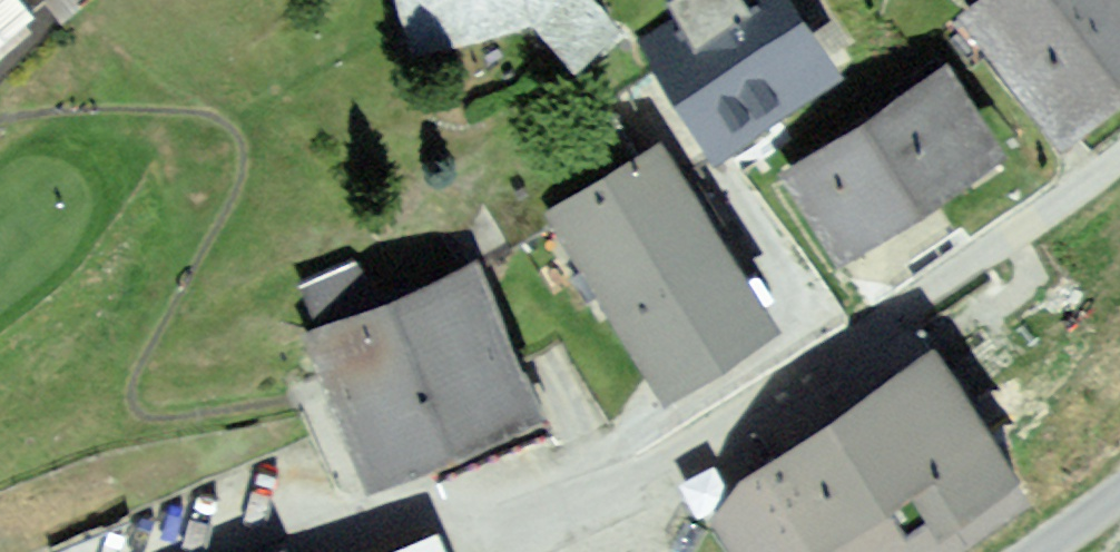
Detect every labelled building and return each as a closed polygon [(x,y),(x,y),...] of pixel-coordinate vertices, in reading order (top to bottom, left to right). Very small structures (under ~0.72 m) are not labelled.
[(411,53),(534,23),(577,72),(623,32),(594,0),(399,0),(411,53)] [(640,39),(713,155),(843,73),(796,0),(702,0),(640,39)] [(958,16),(1060,147),(1119,101),(1119,0),(979,0),(958,16)] [(781,171),(839,260),(1003,154),(945,65),(781,171)] [(660,142),(548,214),(554,224),(667,398),(779,326),(660,142)] [(476,262),(480,271),(554,224),(548,214),(522,167),(436,210),(463,267),(476,262)] [(337,409),(370,487),(408,470),(541,414),(480,271),(476,262),(463,267),(378,304),(358,257),(297,282),(317,329),(305,335),(337,409)] [(714,514),(741,551),(946,551),(1028,496),(929,354),(731,491),(721,505),(714,514)] [(438,534),(393,551),(445,551),(438,534)]
